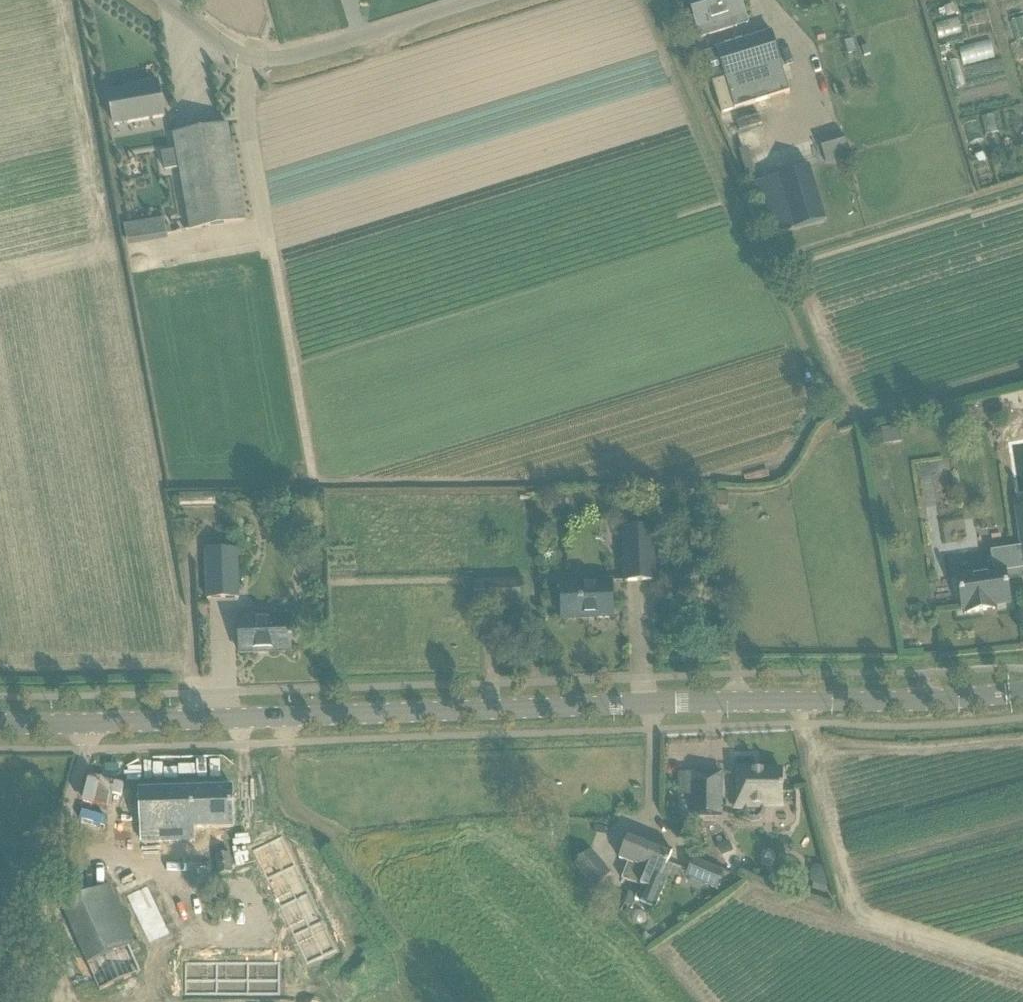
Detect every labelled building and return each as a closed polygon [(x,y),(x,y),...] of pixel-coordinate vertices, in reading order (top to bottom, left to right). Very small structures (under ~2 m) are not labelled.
[(718,35),(733,30),(730,20),(745,16),(741,3),(749,1),(749,0),(689,0),(701,40),(718,35)] [(954,4),(945,7),(948,16),(957,13),(954,4)] [(970,18),(978,39),(999,31),(992,11),(970,18)] [(716,50),(703,55),(711,83),(722,115),(735,110),(790,93),(787,81),(771,33),(743,42),(725,47),(716,50)] [(852,40),(844,42),(848,54),(856,51),(852,40)] [(141,89),(108,95),(114,126),(164,117),(158,82),(140,85),(141,89)] [(1008,118),(989,124),(994,141),(1013,135),(1008,118)] [(980,150),(992,145),(985,124),(972,128),(980,150)] [(245,223),(232,146),(228,126),(173,136),(176,152),(162,155),(165,171),(179,169),(190,233),(245,223)] [(748,135),(754,166),(780,161),(775,130),(748,135)] [(843,135),(820,142),(826,163),(849,156),(843,135)] [(777,176),(793,230),(825,220),(809,166),(777,176)] [(124,225),(128,248),(168,240),(164,218),(124,225)] [(899,428),(882,431),(884,443),(901,440),(899,428)] [(648,501),(648,492),(628,492),(628,501),(648,501)] [(933,511),(943,582),(956,580),(953,559),(988,554),(983,519),(946,525),(944,509),(933,511)] [(656,582),(654,526),(620,528),(623,584),(656,582)] [(956,584),(957,593),(960,595),(962,610),(966,609),(967,613),(987,610),(986,609),(985,606),(993,605),(993,606),(994,605),(1010,603),(1007,583),(1005,572),(1022,569),(1022,527),(1019,528),(1022,547),(990,552),(993,572),(958,577),(958,581),(956,584)] [(236,549),(204,551),(206,599),(239,598),(236,549)] [(562,582),(562,600),(562,620),(563,620),(563,616),(595,615),(595,618),(613,618),(613,598),(613,581),(562,582)] [(239,620),(239,633),(240,653),(258,653),(258,650),(290,649),(290,651),(291,651),(290,639),(292,639),(292,634),(291,634),(290,619),(239,620)] [(735,808),(746,808),(746,814),(748,817),(750,819),(752,820),(755,820),(758,819),(760,817),(762,815),(762,812),(762,808),(765,808),(765,806),(782,806),(782,772),(753,771),(753,769),(736,769),(735,808)] [(721,816),(722,773),(693,773),(693,816),(721,816)] [(140,790),(140,810),(142,843),(195,841),(194,829),(233,828),(233,807),(232,787),(140,790)] [(622,879),(625,880),(643,887),(645,882),(643,880),(645,874),(641,872),(653,844),(629,835),(622,853),(619,860),(628,864),(622,879)] [(277,841),(248,854),(261,883),(290,870),(277,841)] [(644,888),(638,903),(649,907),(652,901),(657,903),(669,873),(672,867),(667,865),(672,852),(653,844),(641,872),(645,874),(643,880),(645,882),(644,885),(643,887),(644,888)] [(726,844),(716,849),(720,859),(731,854),(726,844)] [(574,865),(596,889),(611,875),(589,851),(574,865)] [(743,862),(733,857),(730,865),(740,869),(743,862)] [(694,859),(686,879),(717,892),(725,872),(694,859)] [(290,870),(261,883),(274,912),(303,899),(290,870)] [(88,965),(99,991),(140,974),(128,947),(135,943),(109,885),(62,906),(88,965)] [(139,890),(119,899),(140,945),(160,937),(139,890)] [(303,899),(274,912),(287,940),(316,927),(303,899)] [(316,927),(287,940),(300,969),(329,956),(316,927)] [(186,959),(184,991),(216,993),(218,961),(186,959)] [(218,961),(216,993),(247,995),(249,963),(218,961)] [(249,963),(247,995),(279,997),(281,965),(249,963)]
